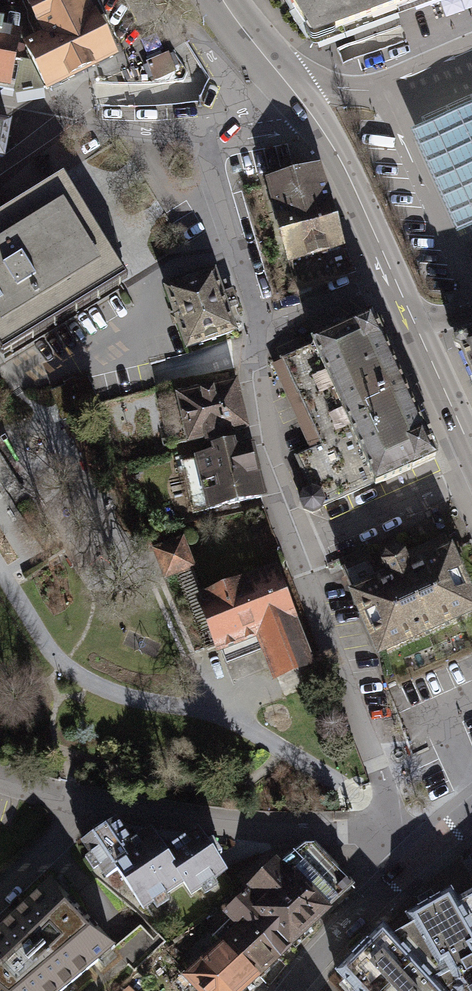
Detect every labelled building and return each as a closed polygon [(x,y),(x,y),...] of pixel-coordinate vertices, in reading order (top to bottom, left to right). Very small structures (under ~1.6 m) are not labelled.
[(25,47),(50,93),(117,59),(88,0),(28,0),(47,36),(25,47)] [(314,38),(419,0),(291,0),(314,38)] [(13,95),(41,90),(30,63),(20,59),(23,39),(5,36),(6,30),(0,29),(0,92),(13,95)] [(410,132),(456,236),(471,229),(471,105),(410,132)] [(6,162),(13,125),(0,123),(0,160),(6,162)] [(318,169),(268,182),(298,289),(352,271),(342,246),(318,169)] [(7,355),(130,281),(89,214),(68,181),(0,222),(0,344),(7,355)] [(216,284),(171,300),(190,353),(235,337),(216,284)] [(321,509),(435,458),(371,316),(280,357),(296,392),(306,413),(320,445),(295,456),(310,490),(303,493),(312,513),(321,509)] [(233,386),(173,399),(184,446),(243,432),(233,386)] [(253,451),(196,462),(206,512),(262,501),(253,451)] [(184,539),(155,550),(166,580),(196,569),(184,539)] [(340,566),(355,600),(375,644),(379,652),(383,650),(471,611),(471,601),(450,551),(409,569),(403,554),(383,563),(390,578),(382,581),(369,554),(340,566)] [(284,561),(202,589),(220,641),(271,623),(286,667),(311,658),(296,615),(302,613),(284,561)] [(203,914),(237,889),(202,842),(171,865),(153,841),(116,869),(155,921),(189,895),(203,914)] [(361,883),(323,843),(307,858),(298,848),(230,914),(239,923),(187,974),(204,990),(249,990),(361,883)] [(6,990),(94,990),(130,958),(126,953),(69,891),(27,929),(0,954),(0,984),(6,990)] [(406,918),(413,929),(452,990),(471,990),(471,895),(457,902),(452,892),(406,918)] [(333,975),(348,990),(452,990),(413,929),(394,940),(383,928),(333,975)] [(126,953),(130,958),(145,975),(173,950),(153,929),(126,953)]
